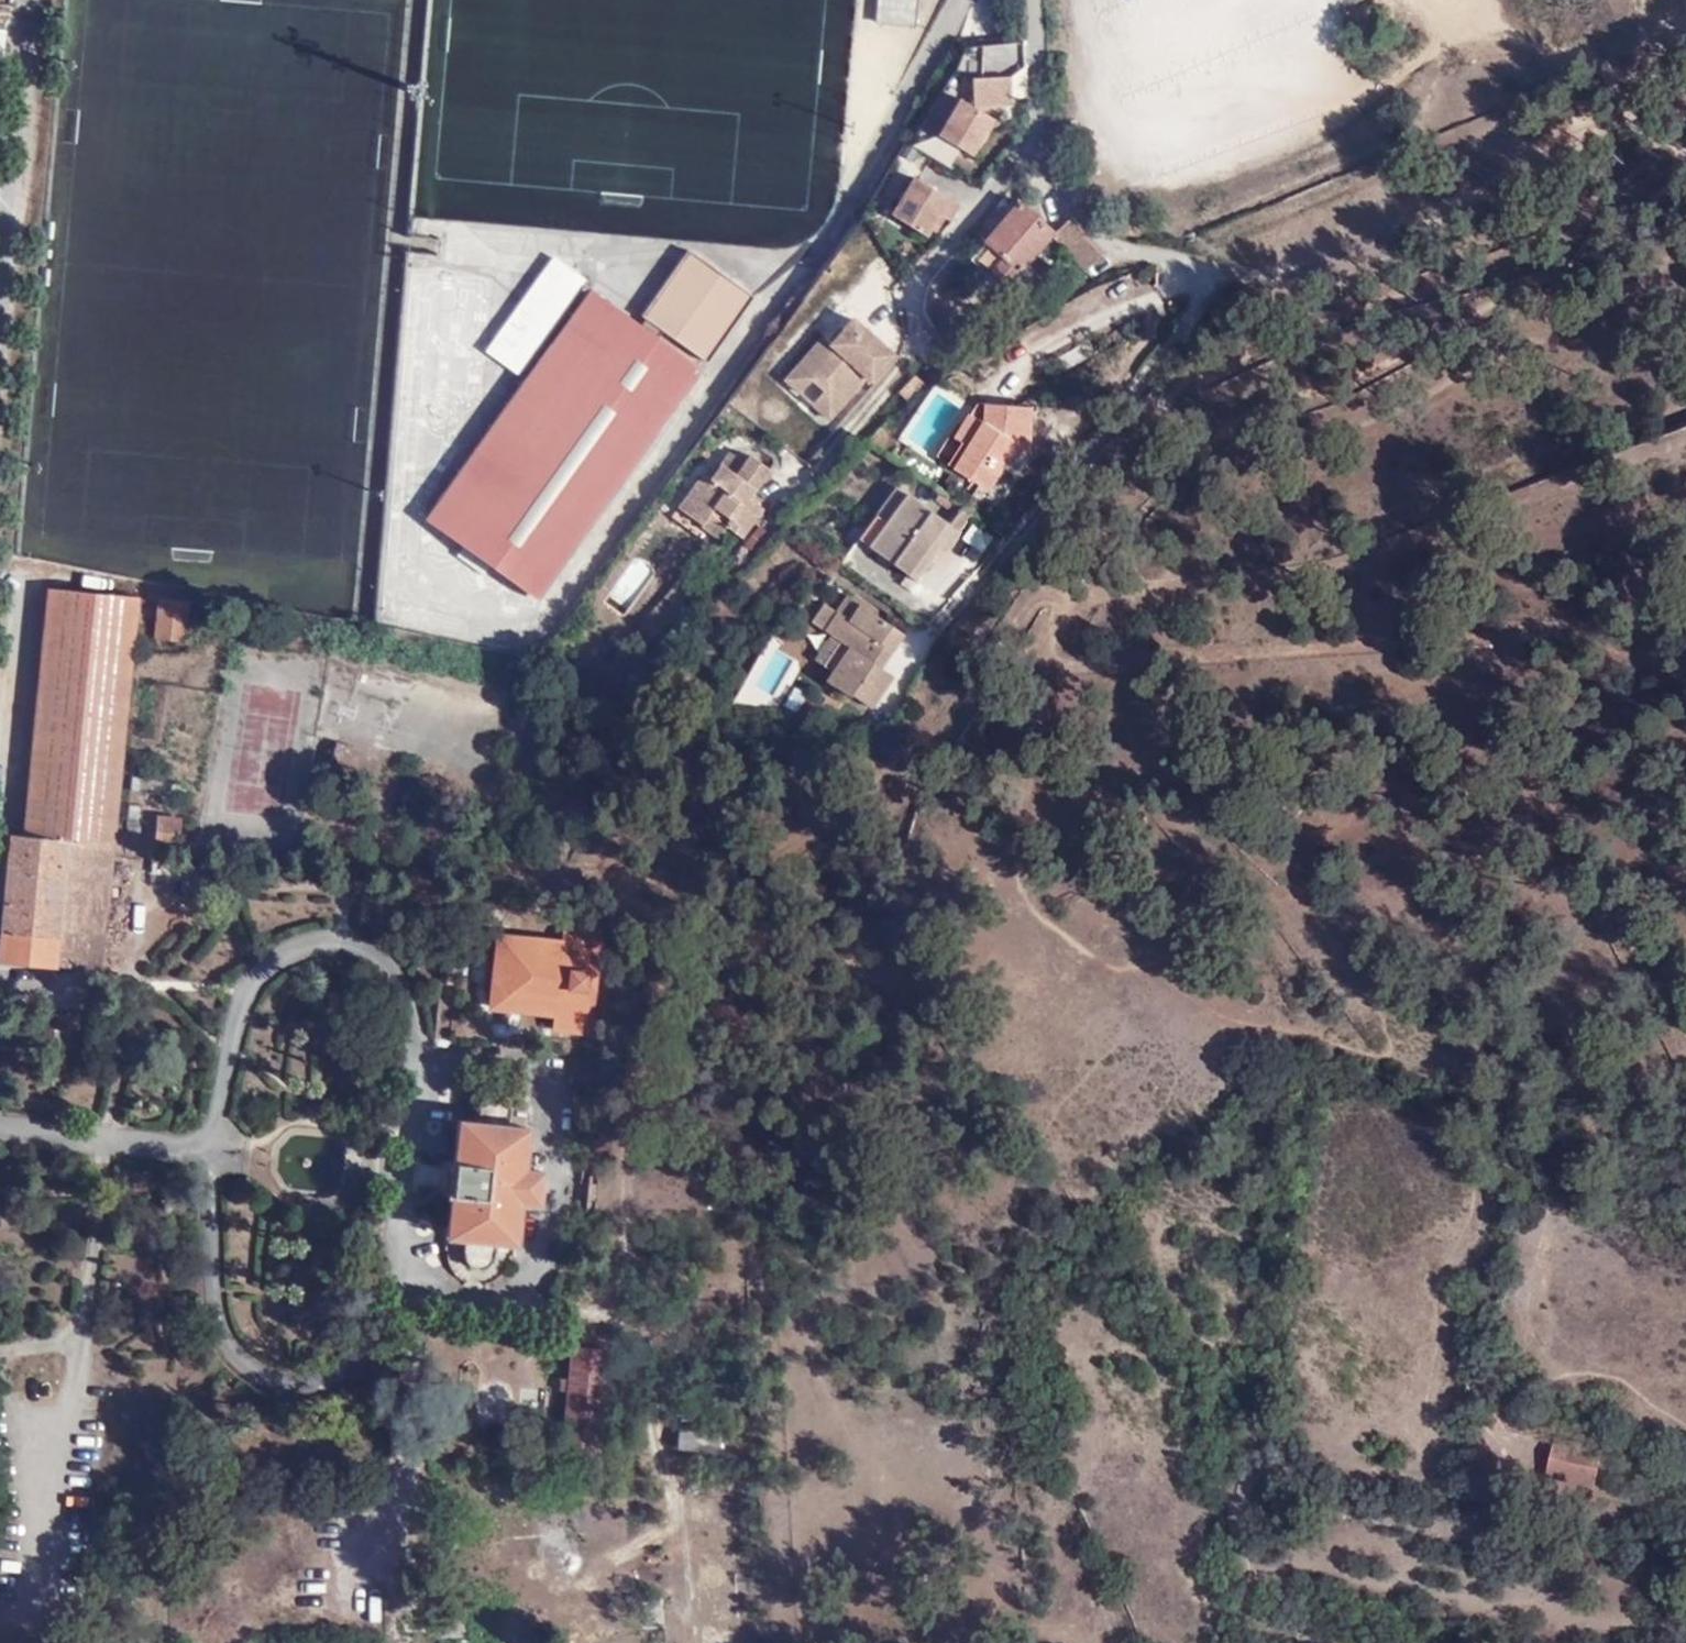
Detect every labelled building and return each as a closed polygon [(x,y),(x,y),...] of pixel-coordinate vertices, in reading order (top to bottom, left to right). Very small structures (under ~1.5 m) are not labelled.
[(915,26),(917,0),(875,0),(873,22),(915,26)] [(998,87),(967,86),(964,114),(997,116),(998,87)] [(932,246),(956,203),(910,178),(886,221),(932,246)] [(1018,270),(1045,243),(1006,209),(973,247),(991,262),(978,278),(1014,305),(1031,283),(1018,270)] [(1083,249),(1062,225),(1045,243),(1075,279),(1094,259),(1083,249)] [(426,520),(536,598),(751,298),(682,251),(627,323),(589,297),(426,520)] [(518,378),(587,282),(551,256),(483,352),(518,378)] [(1083,322),(1164,303),(1156,271),(1076,289),(1083,322)] [(1076,306),(1010,327),(1016,348),(1083,327),(1076,306)] [(890,364),(846,323),(820,351),(813,346),(774,386),(825,430),(863,390),(867,391),(890,364)] [(1004,446),(1027,421),(1028,412),(1003,411),(980,409),(979,432),(962,419),(946,442),(963,455),(950,474),(972,489),(1004,446)] [(1026,439),(1027,421),(1004,446),(972,489),(983,496),(1000,472),(995,468),(1015,438),(1026,439)] [(766,477),(743,461),(737,468),(723,458),(703,485),(697,479),(671,514),(713,546),(721,537),(735,547),(759,518),(744,505),(766,477)] [(925,558),(932,562),(951,536),(900,499),(876,528),(865,520),(848,543),(907,584),(925,558)] [(743,544),(750,551),(767,533),(758,526),(743,544)] [(841,590),(817,625),(824,631),(808,655),(824,666),(818,675),(843,692),(845,689),(867,704),(890,673),(876,663),(899,629),(841,590)] [(133,601),(44,592),(18,839),(7,838),(0,891),(0,967),(92,975),(133,601)] [(149,638),(177,640),(183,608),(153,602),(149,638)] [(179,841),(179,817),(153,817),(153,841),(179,841)] [(553,1019),(557,949),(495,940),(487,1009),(553,1019)] [(494,1262),(497,1241),(516,1242),(521,1204),(539,1205),(542,1175),(525,1172),(530,1129),(510,1127),(512,1105),(477,1101),(475,1126),(455,1125),(453,1161),(446,1161),(443,1192),(448,1193),(445,1235),(462,1239),(463,1264),(475,1272),(487,1272),(494,1262)] [(610,1349),(580,1346),(575,1368),(568,1367),(566,1385),(575,1386),(570,1446),(600,1450),(610,1349)] [(718,1424),(673,1419),(670,1441),(715,1447),(718,1424)] [(1594,1485),(1603,1450),(1559,1439),(1551,1474),(1594,1485)]
